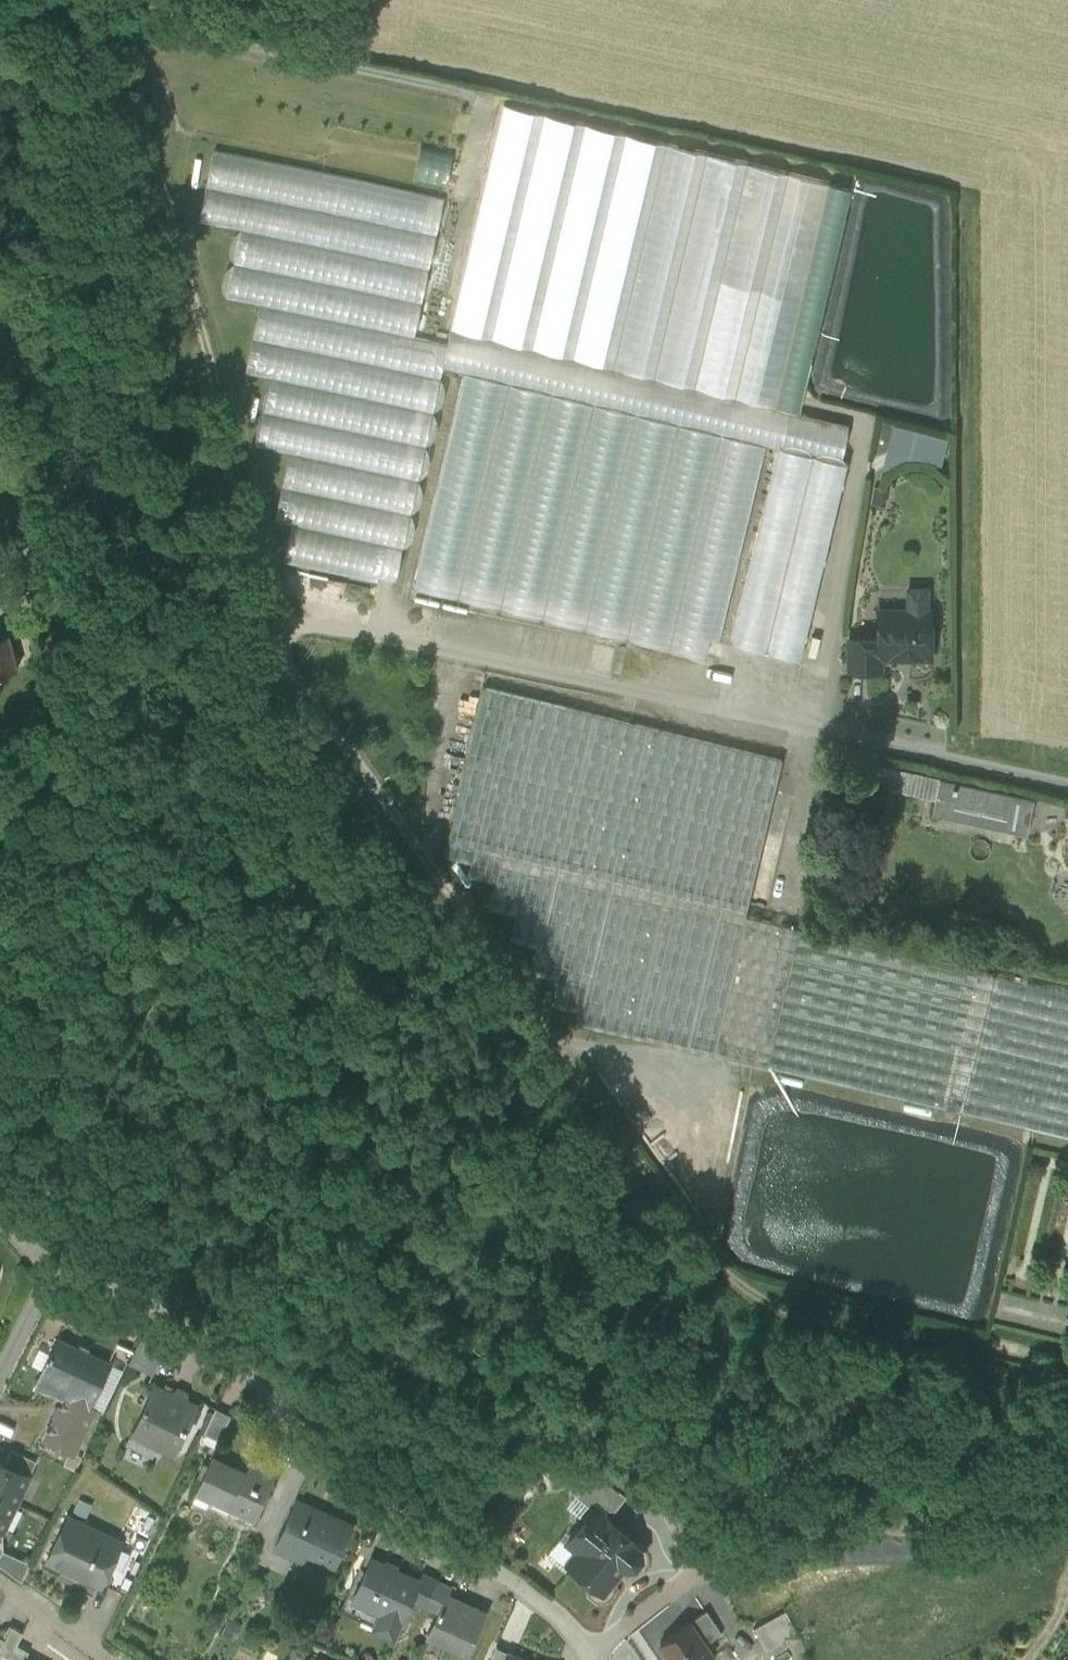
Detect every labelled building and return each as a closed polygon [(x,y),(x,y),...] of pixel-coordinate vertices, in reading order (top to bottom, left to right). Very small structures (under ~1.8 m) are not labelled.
[(192,133),(458,196),(467,158),(201,95),(192,133)] [(804,417),(860,192),(504,111),(454,326),(804,417)] [(451,367),(457,342),(425,334),(456,202),(228,149),(212,218),(255,228),(239,293),(273,301),(256,373),(274,377),(258,446),(290,453),(275,521),(291,525),(284,556),(398,583),(451,367)] [(467,371),(765,448),(778,452),(834,466),(845,427),(804,417),(461,328),(457,342),(451,367),(467,371)] [(765,448),(467,371),(411,583),(710,660),(765,448)] [(919,430),(912,454),(936,461),(942,436),(919,430)] [(834,466),(778,452),(727,646),(795,664),(845,469),(834,466)] [(85,480),(82,479),(80,501),(109,504),(110,482),(85,480)] [(109,504),(80,501),(78,529),(84,529),(83,546),(105,548),(109,504)] [(929,610),(878,611),(878,638),(878,657),(879,657),(929,656),(929,644),(932,642),(932,625),(929,622),(929,610)] [(878,638),(848,639),(848,670),(879,669),(879,657),(878,657),(878,638)] [(782,759),(483,688),(444,853),(471,860),(468,872),(495,879),(489,904),(516,911),(510,936),(537,942),(531,968),(558,974),(552,1000),(579,1006),(576,1018),(767,1064),(800,927),(745,914),(782,759)] [(939,778),(862,762),(858,782),(934,798),(939,778)] [(1033,799),(939,778),(934,798),(931,814),(1026,834),(1033,799)] [(993,973),(800,927),(767,1064),(961,1110),(993,975),(993,973)] [(993,975),(961,1110),(1067,1136),(1067,993),(993,975)] [(164,1345),(140,1334),(128,1359),(152,1371),(164,1345)] [(107,1359),(58,1335),(51,1350),(50,1349),(39,1372),(67,1386),(65,1391),(88,1402),(89,1401),(103,1372),(109,1360),(107,1359)] [(127,1355),(113,1348),(107,1359),(109,1360),(103,1372),(116,1378),(127,1355)] [(153,1381),(126,1438),(152,1451),(157,1439),(174,1447),(196,1401),(185,1396),(186,1394),(186,1389),(177,1384),(173,1388),(171,1390),(153,1381)] [(88,1402),(65,1391),(46,1429),(75,1444),(95,1404),(89,1401),(88,1402)] [(215,1404),(203,1428),(218,1435),(230,1411),(215,1404)] [(36,1458),(11,1445),(4,1460),(29,1473),(36,1458)] [(245,1468),(211,1452),(195,1486),(232,1504),(233,1502),(237,1504),(234,1512),(251,1520),(278,1463),(252,1451),(245,1468)] [(0,1458),(0,1492),(15,1500),(29,1473),(4,1460),(0,1458)] [(618,1491),(595,1472),(586,1483),(585,1483),(576,1494),(593,1508),(594,1507),(608,1518),(625,1496),(619,1491),(618,1491)] [(0,1492),(0,1526),(2,1527),(15,1500),(0,1492)] [(350,1522),(295,1496),(275,1542),(302,1554),(306,1546),(333,1559),(350,1522)] [(608,1518),(594,1507),(593,1508),(568,1539),(580,1549),(569,1563),(601,1589),(622,1562),(626,1565),(634,1564),(640,1556),(639,1549),(635,1546),(638,1543),(608,1518)] [(121,1541),(66,1515),(48,1552),(101,1581),(102,1581),(121,1541)] [(121,1541),(102,1581),(114,1587),(133,1547),(121,1541)] [(2,1547),(0,1550),(0,1561),(21,1577),(29,1560),(2,1547)] [(418,1576),(370,1554),(354,1589),(353,1591),(401,1613),(402,1613),(412,1593),(419,1577),(418,1576)] [(434,1577),(420,1571),(418,1576),(419,1577),(412,1593),(424,1599),(434,1577)] [(449,1584),(434,1577),(424,1599),(437,1604),(444,1590),(446,1591),(449,1584)] [(401,1613),(353,1591),(354,1589),(349,1587),(339,1607),(392,1632),(401,1613)] [(446,1591),(444,1590),(437,1604),(428,1625),(454,1637),(452,1642),(467,1648),(485,1609),(446,1591)] [(721,1630),(706,1607),(693,1616),(708,1639),(721,1630)] [(785,1607),(753,1623),(765,1645),(796,1629),(785,1607)] [(688,1619),(659,1639),(674,1659),(713,1659),(710,1654),(711,1653),(688,1619)] [(2,1634),(3,1635),(0,1642),(0,1650),(8,1654),(15,1641),(22,1629),(9,1622),(2,1634)] [(5,1659),(22,1659),(25,1654),(28,1648),(15,1641),(8,1654),(5,1659)] [(495,1644),(488,1659),(503,1659),(507,1650),(495,1644)] [(507,1650),(503,1659),(530,1659),(507,1650)]
